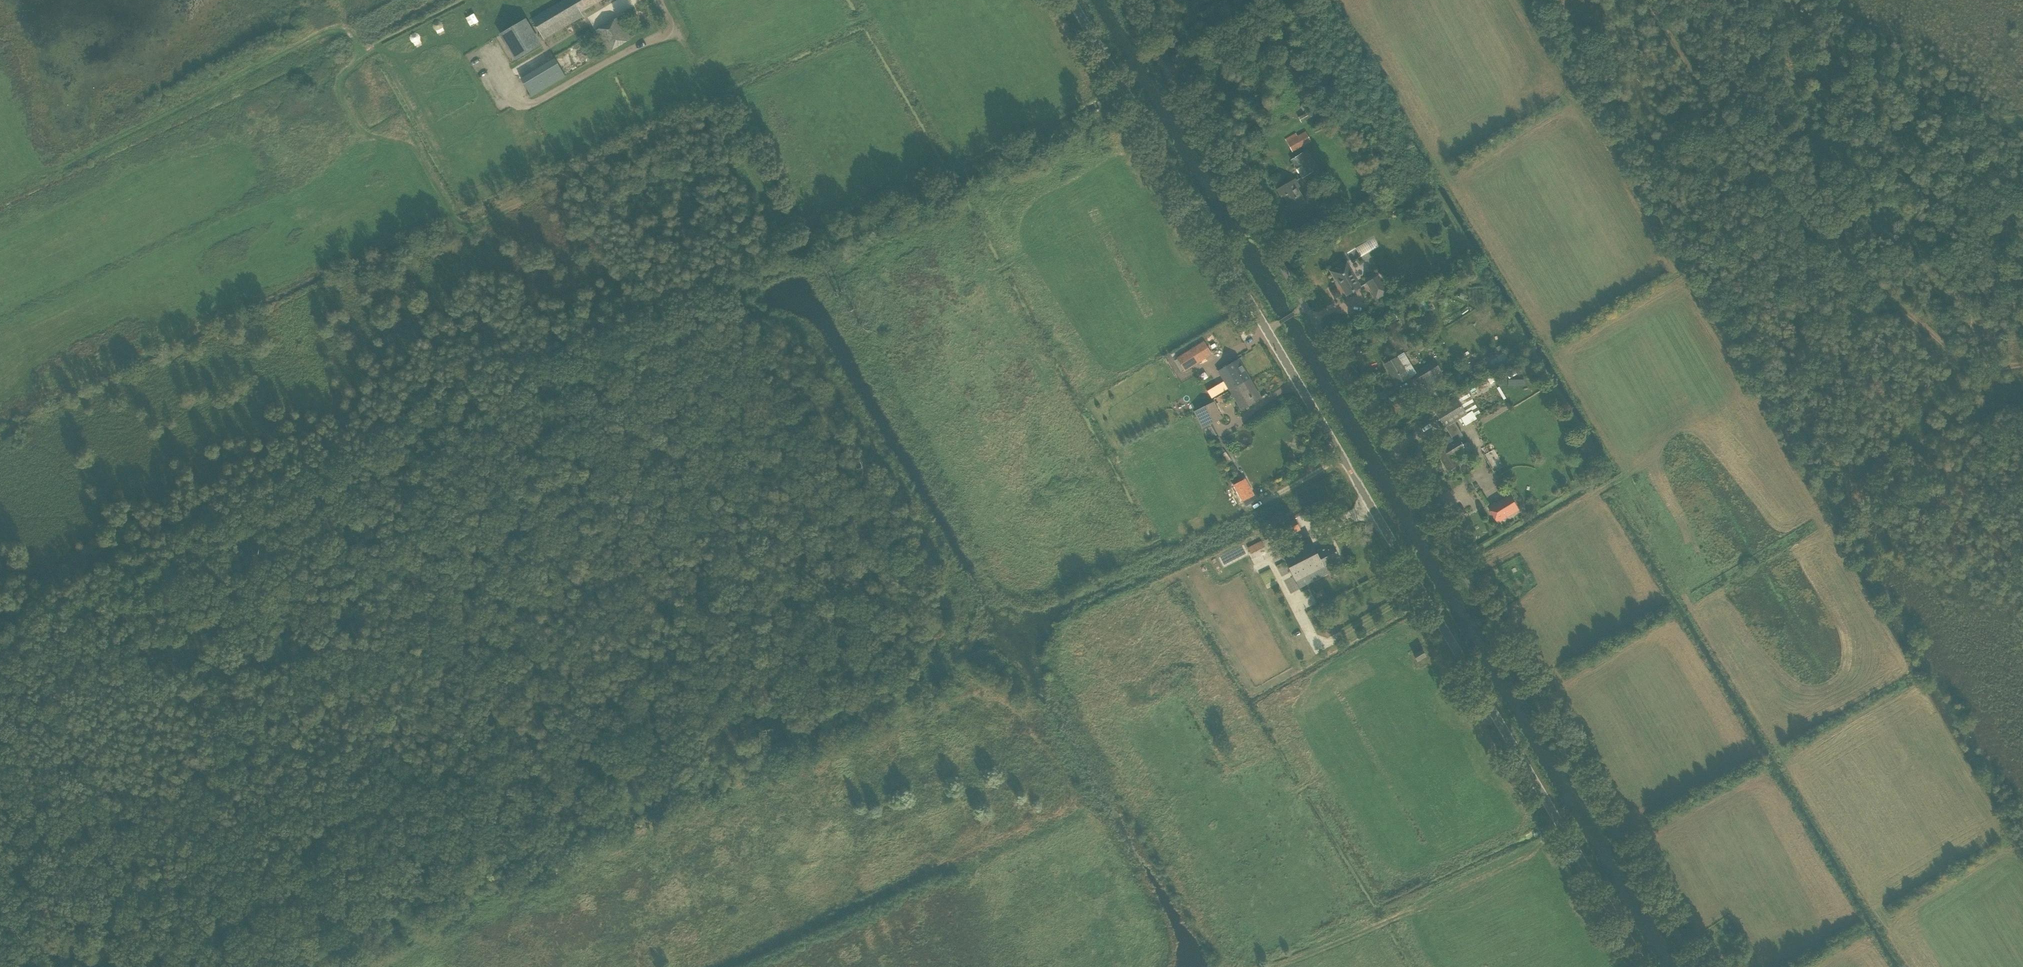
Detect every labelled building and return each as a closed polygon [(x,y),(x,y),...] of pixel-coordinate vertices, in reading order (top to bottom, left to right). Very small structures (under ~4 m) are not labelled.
[(531,18),(530,15),(526,17),(535,33),(539,31),(545,40),(583,16),(581,13),(602,0),(561,0),(558,2),(531,18)] [(600,38),(609,52),(631,39),(618,18),(596,31),(600,38)] [(515,29),(507,34),(511,41),(515,39),(514,37),(515,37),(516,39),(523,35),(522,33),(529,29),(525,22),(515,28),(515,29)] [(520,46),(514,49),(518,56),(528,50),(527,48),(536,43),(532,35),(526,39),(528,41),(527,42),(525,39),(519,43),(520,46)] [(533,80),(525,85),(532,96),(540,91),(533,80)] [(1298,117),(1301,122),(1312,115),(1310,110),(1298,117)] [(1320,125),(1314,129),(1316,133),(1323,130),(1320,125)] [(1285,139),(1292,152),(1311,141),(1305,131),(1297,136),(1295,133),(1285,139)] [(1291,159),(1302,178),(1319,168),(1307,149),(1291,159)] [(1285,197),(1293,210),(1302,205),(1306,202),(1298,188),(1300,187),(1295,178),(1291,180),(1292,182),(1281,189),(1280,187),(1277,189),(1282,198),(1285,197)] [(1337,279),(1347,295),(1360,287),(1350,270),(1351,270),(1347,262),(1331,271),(1335,279),(1337,279)] [(1373,295),(1375,299),(1387,292),(1377,277),(1367,283),(1374,294),(1373,295)] [(1420,302),(1424,309),(1428,307),(1424,300),(1420,302)] [(1422,320),(1413,324),(1416,330),(1425,326),(1422,320)] [(1178,358),(1185,369),(1210,353),(1203,342),(1178,358)] [(1394,359),(1385,364),(1397,384),(1415,373),(1416,373),(1416,372),(1404,353),(1397,357),(1394,359)] [(1229,389),(1230,390),(1249,379),(1238,359),(1218,371),(1229,389)] [(1416,373),(1415,373),(1420,382),(1435,373),(1429,364),(1416,372),(1416,373)] [(1492,375),(1487,378),(1487,379),(1491,385),(1496,381),(1493,375),(1492,375)] [(1217,398),(1227,392),(1226,391),(1224,392),(1216,379),(1207,384),(1203,379),(1195,384),(1204,398),(1188,408),(1190,412),(1216,397),(1217,398)] [(1230,390),(1232,393),(1241,410),(1261,398),(1249,379),(1230,390)] [(1439,407),(1434,410),(1444,427),(1445,427),(1454,422),(1462,417),(1467,414),(1466,414),(1472,411),(1475,416),(1479,413),(1466,391),(1454,398),(1439,407)] [(1172,405),(1176,411),(1182,408),(1178,401),(1172,405)] [(1194,410),(1208,439),(1217,434),(1212,423),(1222,418),(1214,401),(1194,410)] [(1445,446),(1436,451),(1448,471),(1460,464),(1455,456),(1468,448),(1469,447),(1469,446),(1469,445),(1469,444),(1468,443),(1467,442),(1466,442),(1465,442),(1463,444),(1459,438),(1460,437),(1463,436),(1454,422),(1445,427),(1451,436),(1443,441),(1445,446)] [(1489,452),(1483,455),(1493,471),(1504,465),(1494,448),(1489,452)] [(1291,453),(1286,457),(1289,461),(1294,457),(1291,453)] [(1239,455),(1230,460),(1236,470),(1244,465),(1239,455)] [(1246,476),(1251,486),(1256,484),(1251,473),(1246,476)] [(1235,482),(1243,498),(1253,492),(1245,476),(1235,482)] [(1487,507),(1497,523),(1519,510),(1511,497),(1497,505),(1495,502),(1487,507)] [(1310,539),(1281,554),(1299,588),(1328,573),(1324,566),(1339,559),(1332,544),(1317,552),(1310,539)] [(1251,553),(1265,546),(1262,540),(1247,547),(1251,553)] [(1414,654),(1418,661),(1426,656),(1422,650),(1414,654)]
